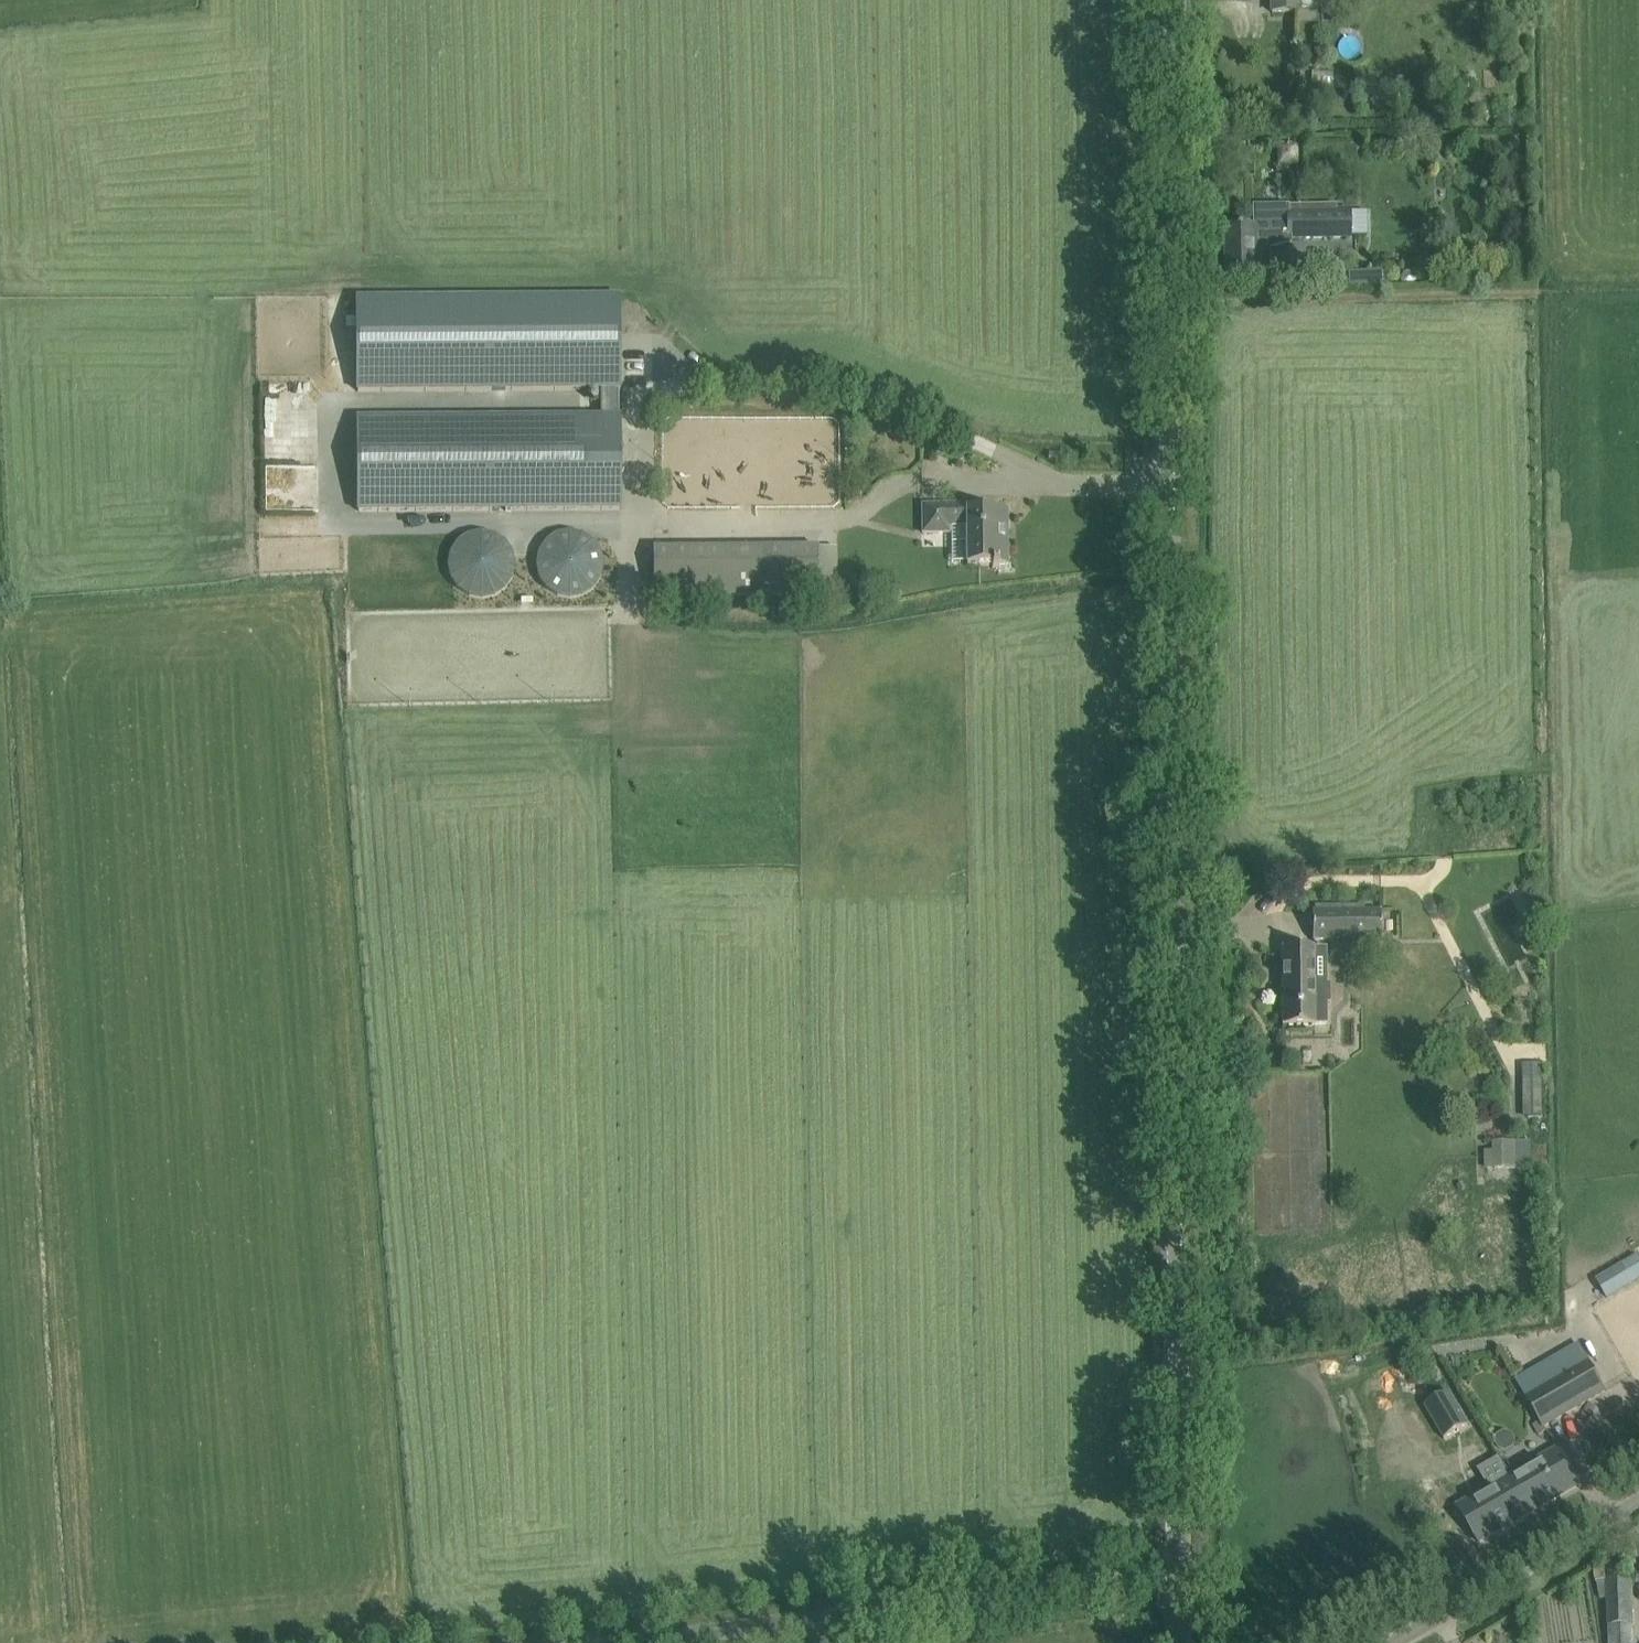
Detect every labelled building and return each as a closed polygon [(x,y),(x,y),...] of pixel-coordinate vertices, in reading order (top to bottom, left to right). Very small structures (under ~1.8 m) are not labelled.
[(1272,13),(1298,13),(1298,10),(1298,0),(1272,0),(1272,13)] [(1297,145),(1277,145),(1277,163),(1297,162),(1297,145)] [(1253,228),(1226,228),(1226,277),(1253,276),(1252,267),(1269,267),(1269,248),(1290,242),(1290,240),(1290,236),(1286,236),(1286,215),(1288,215),(1288,206),(1288,205),(1253,206),(1253,228)] [(1350,239),(1350,208),(1336,208),(1336,205),(1288,206),(1288,215),(1286,215),(1286,236),(1290,236),(1290,240),(1350,239)] [(1383,271),(1348,273),(1349,288),(1384,285),(1383,271)] [(620,296),(357,298),(357,391),(551,390),(601,390),(601,416),(580,416),(358,418),(358,511),(621,509),(620,416),(619,416),(619,390),(620,390),(620,296)] [(961,505),(923,505),(923,533),(949,533),(949,526),(967,526),(967,546),(967,565),(992,565),(992,568),(998,568),(998,565),(1007,565),(1007,546),(1007,543),(1007,512),(1007,510),(961,511),(961,505)] [(451,553),(448,565),(451,578),(458,589),(469,596),(482,598),(494,596),(505,589),(512,578),(515,565),(512,553),(505,542),(494,535),(481,532),(468,535),(458,542),(451,553)] [(539,552),(536,565),(539,578),(546,588),(557,596),(570,598),(582,595),(593,588),(600,577),(603,565),(600,552),(593,541),(582,534),(569,532),(557,534),(546,541),(539,552)] [(765,548),(654,548),(654,596),(765,596),(817,596),(817,591),(817,547),(765,548)] [(1313,940),(1381,939),(1381,911),(1313,911),(1313,940)] [(1315,947),(1282,947),(1283,1026),(1315,1026),(1327,1026),(1327,1004),(1315,1004),(1315,983),(1326,983),(1326,947),(1315,947)] [(1524,1118),(1543,1118),(1542,1069),(1528,1069),(1528,1078),(1523,1079),(1524,1118)] [(1488,1149),(1489,1170),(1534,1168),(1532,1141),(1497,1142),(1497,1149),(1488,1149)] [(1597,1280),(1607,1298),(1638,1279),(1638,1258),(1638,1256),(1597,1280)] [(1517,1380),(1543,1426),(1605,1391),(1578,1345),(1517,1380)] [(1448,1393),(1425,1406),(1428,1410),(1444,1439),(1468,1425),(1451,1397),(1448,1393)] [(1513,1447),(1515,1440),(1511,1433),(1504,1431),(1497,1435),(1495,1443),(1499,1450),(1506,1452),(1513,1447)] [(1557,1449),(1509,1477),(1529,1513),(1578,1485),(1557,1449)] [(1489,1488),(1458,1506),(1479,1542),(1529,1513),(1509,1477),(1489,1488)] [(1631,1582),(1607,1583),(1607,1600),(1608,1627),(1632,1626),(1631,1582)]
